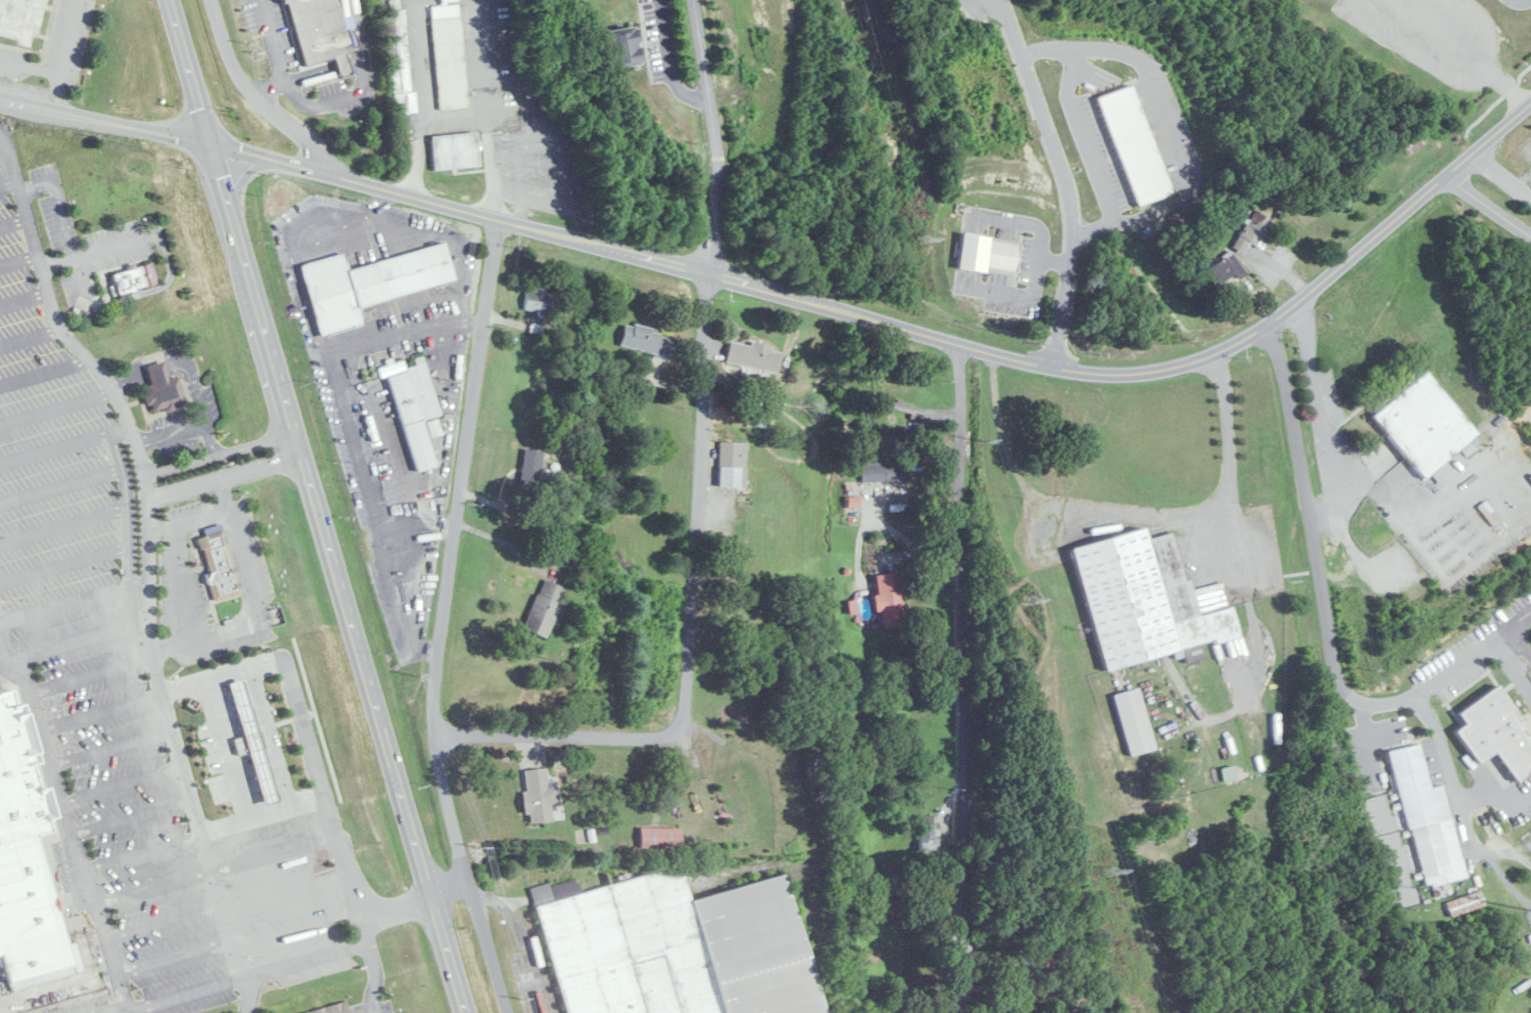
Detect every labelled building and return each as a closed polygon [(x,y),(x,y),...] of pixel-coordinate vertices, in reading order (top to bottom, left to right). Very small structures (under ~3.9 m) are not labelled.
[(20,42),(19,48),(31,51),(35,33),(43,35),(50,0),(0,0),(0,38),(20,42)] [(337,0),(285,0),(301,69),(335,62),(338,75),(350,72),(345,53),(349,52),(337,0)] [(438,109),(467,107),(460,7),(431,9),(438,109)] [(395,118),(414,116),(404,10),(384,12),(395,118)] [(610,68),(640,64),(635,27),(605,31),(610,68)] [(1134,206),(1171,195),(1138,85),(1101,96),(1134,206)] [(477,132),(432,136),(434,171),(480,167),(477,132)] [(1240,237),(1259,245),(1271,218),(1252,209),(1240,237)] [(1017,275),(1021,242),(962,235),(958,268),(1017,275)] [(455,283),(446,245),(347,268),(344,254),(301,264),(319,337),(364,326),(359,305),(455,283)] [(1205,269),(1214,287),(1237,274),(1239,278),(1246,274),(1234,253),(1205,269)] [(111,275),(118,296),(159,283),(152,262),(111,275)] [(555,293),(529,286),(522,309),(548,316),(555,293)] [(671,358),(675,335),(625,325),(620,348),(671,358)] [(725,364),(777,374),(781,353),(771,351),(772,348),(730,340),(725,364)] [(415,473),(436,467),(423,420),(440,415),(423,357),(415,359),(417,365),(405,369),(403,362),(385,367),(415,473)] [(185,403),(178,378),(169,380),(164,362),(146,367),(151,386),(143,388),(150,412),(185,403)] [(1372,416),(1424,479),(1479,435),(1427,371),(1372,416)] [(746,488),(746,442),(719,442),(719,488),(746,488)] [(543,451),(523,449),(519,487),(539,489),(543,451)] [(906,459),(862,459),(862,481),(906,481),(906,459)] [(1072,546),(1103,670),(1175,652),(1177,662),(1204,655),(1202,645),(1240,635),(1233,605),(1227,606),(1221,583),(1192,590),(1190,579),(1184,581),(1172,532),(1147,538),(1145,528),(1072,546)] [(220,535),(195,541),(209,601),(234,595),(220,535)] [(880,628),(904,626),(900,572),(875,574),(880,628)] [(524,630),(548,639),(566,588),(541,579),(524,630)] [(239,682),(277,801),(263,805),(226,687),(239,682)] [(1499,684),(1457,713),(1465,724),(1455,731),(1477,763),(1495,750),(1516,781),(1530,771),(1530,730),(1499,684)] [(1140,688),(1114,694),(1128,755),(1154,749),(1140,688)] [(4,955),(0,956),(0,696),(17,690),(56,828),(36,833),(76,964),(10,982),(4,955)] [(1466,878),(1446,784),(1431,788),(1422,743),(1392,749),(1422,887),(1466,878)] [(1222,768),(1225,781),(1238,778),(1235,765),(1222,768)] [(526,813),(529,813),(530,823),(552,821),(550,805),(559,804),(557,779),(547,780),(545,767),(522,770),(526,813)] [(934,815),(919,816),(920,850),(934,850),(934,815)] [(639,848),(681,848),(681,827),(639,827),(639,848)] [(566,1012),(822,1012),(787,874),(689,899),(681,866),(581,891),(577,877),(535,887),(566,1012)] [(1040,989),(1028,983),(1023,994),(1034,1000),(1040,989)] [(347,999),(351,1012),(295,1012),(347,999)]
